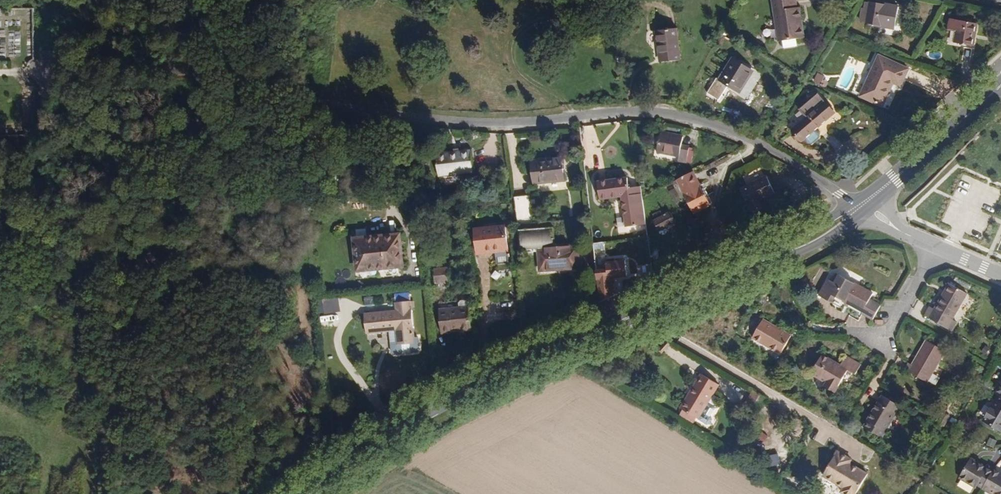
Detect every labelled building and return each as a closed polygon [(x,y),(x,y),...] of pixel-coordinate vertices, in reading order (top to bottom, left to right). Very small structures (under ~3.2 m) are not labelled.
[(768,36),(794,33),(792,20),(789,21),(786,3),(785,0),(763,0),(768,36)] [(892,5),(880,2),(872,0),(860,0),(858,4),(856,3),(853,17),(859,18),(859,20),(887,26),(892,5)] [(966,47),(972,24),(957,21),(948,19),(945,28),(952,30),(949,42),(966,47)] [(641,55),(663,52),(659,21),(639,23),(641,40),(639,40),(641,55)] [(725,87),(739,66),(720,52),(705,73),(702,71),(696,80),(708,88),(714,80),(725,87)] [(891,83),(898,67),(870,53),(850,93),(872,104),(882,84),(881,84),(883,79),(891,83)] [(816,72),(813,83),(824,86),(827,76),(816,72)] [(801,127),(821,111),(805,91),(787,106),(794,115),(777,128),(786,139),(789,137),(793,142),(797,142),(805,136),(805,132),(801,127)] [(814,130),(805,141),(811,145),(819,134),(814,130)] [(687,157),(687,148),(665,147),(665,167),(686,168),(686,173),(694,173),(695,157),(687,157)] [(439,184),(474,179),(471,159),(460,160),(437,163),(439,184)] [(535,189),(565,187),(564,166),(546,167),(533,168),(535,189)] [(631,175),(629,175),(628,167),(613,168),(598,170),(601,190),(622,188),(624,219),(643,217),(640,181),(631,181),(631,175)] [(681,187),(687,198),(702,190),(696,179),(681,187)] [(763,206),(778,198),(773,187),(770,180),(744,194),(755,216),(765,211),(763,206)] [(669,190),(674,203),(680,201),(675,188),(669,190)] [(699,220),(714,212),(702,190),(687,198),(699,220)] [(518,231),(531,230),(528,202),(515,204),(518,231)] [(663,239),(679,230),(674,220),(658,228),(663,239)] [(476,260),(508,256),(505,232),(474,235),(476,260)] [(581,253),(559,254),(558,235),(523,237),(525,257),(543,256),(544,276),(582,273),(581,253)] [(384,271),(400,269),(396,238),(352,243),(355,271),(384,268),(384,271)] [(509,268),(499,271),(500,277),(510,275),(509,268)] [(874,301),(877,296),(844,276),(840,283),(833,279),(823,295),(835,302),(839,297),(866,314),(865,316),(875,322),(884,307),(874,301)] [(439,295),(453,293),(451,279),(437,281),(439,295)] [(604,308),(619,301),(617,282),(602,284),(604,308)] [(954,323),(969,298),(952,288),(937,313),(932,310),(927,319),(953,336),(958,326),(954,323)] [(489,301),(489,319),(515,318),(515,300),(489,301)] [(423,345),(418,345),(415,306),(399,307),(399,318),(370,321),(371,341),(394,339),(396,360),(399,362),(402,362),(422,360),(423,358),(423,345)] [(458,341),(477,338),(475,319),(445,321),(447,344),(459,343),(458,341)] [(782,362),(793,343),(764,325),(753,343),(782,362)] [(930,386),(948,355),(930,345),(921,360),(916,368),(912,366),(908,373),(930,386)] [(849,363),(844,371),(827,362),(815,379),(830,389),(828,392),(839,399),(850,379),(854,381),(855,379),(858,381),(864,372),(849,363)] [(700,423),(720,389),(702,379),(691,398),(694,400),(686,414),(700,423)] [(686,414),(694,400),(691,398),(683,412),(686,414)] [(887,443),(905,412),(885,401),(868,432),(887,443)] [(998,407),(985,428),(1000,437),(1000,409),(998,407)] [(945,413),(938,421),(942,425),(950,417),(945,413)] [(994,447),(997,440),(988,438),(986,445),(994,447)] [(778,454),(769,455),(770,466),(779,465),(778,454)] [(857,462),(842,454),(829,477),(849,489),(847,493),(848,493),(862,493),(872,477),(855,466),(857,462)] [(975,490),(979,490),(983,493),(994,474),(990,472),(988,470),(987,472),(973,464),(963,482),(975,490)] [(994,474),(983,493),(985,493),(1000,493),(1000,478),(994,474)]
